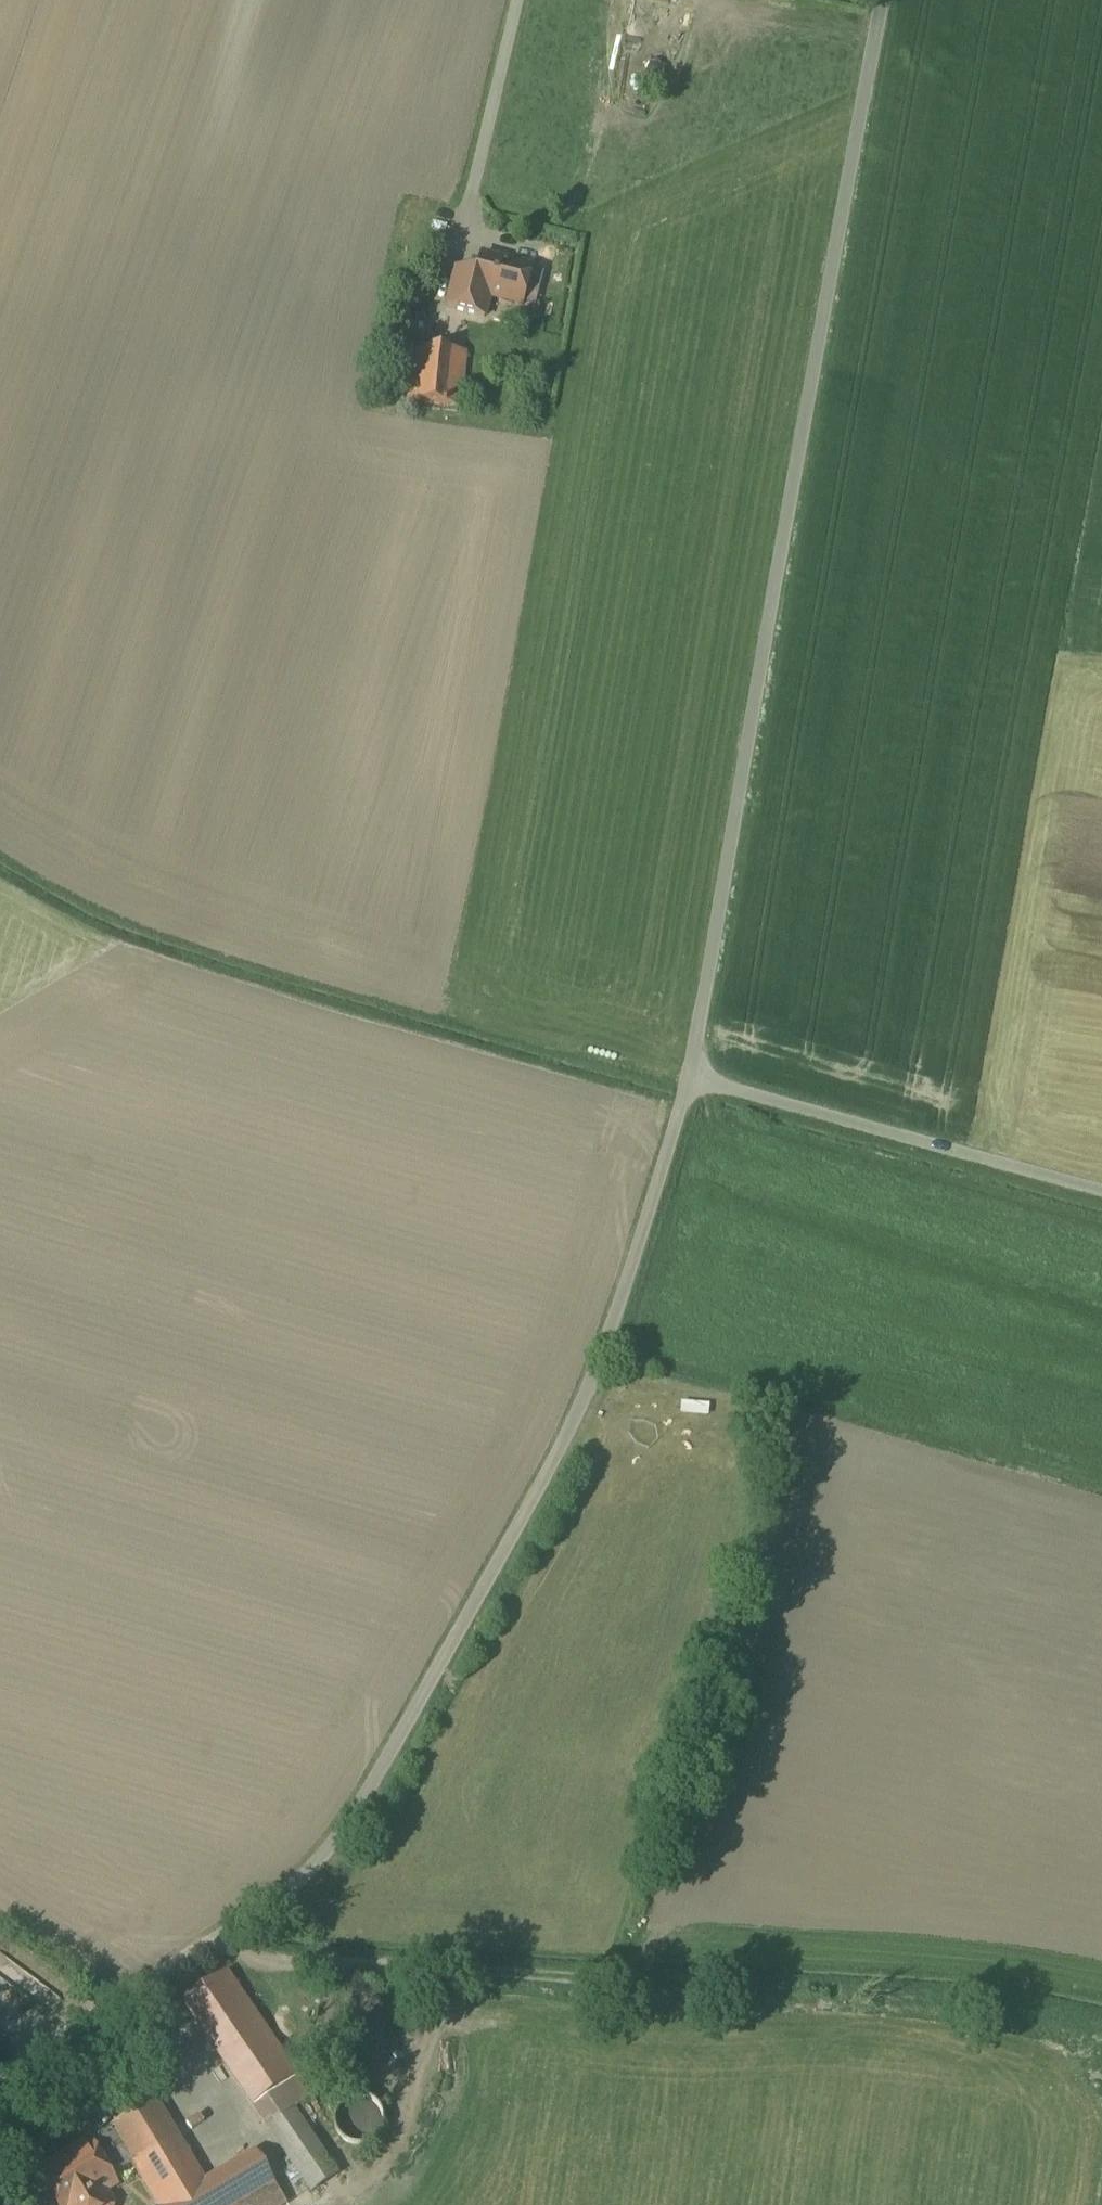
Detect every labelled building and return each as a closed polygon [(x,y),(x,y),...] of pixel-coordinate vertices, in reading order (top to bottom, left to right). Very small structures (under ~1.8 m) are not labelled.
[(531,269),(481,256),(478,267),(475,266),(467,270),(466,274),(456,271),(446,308),(484,319),(489,299),(522,307),(531,269)] [(465,353),(414,348),(408,403),(459,408),(465,353)] [(225,1970),(180,2000),(309,2194),(340,2171),(300,2110),(313,2099),(225,1970)] [(107,2128),(148,2204),(287,2204),(255,2150),(204,2177),(159,2099),(107,2128)] [(30,2172),(49,2204),(123,2204),(125,2204),(87,2138),(30,2172)]
